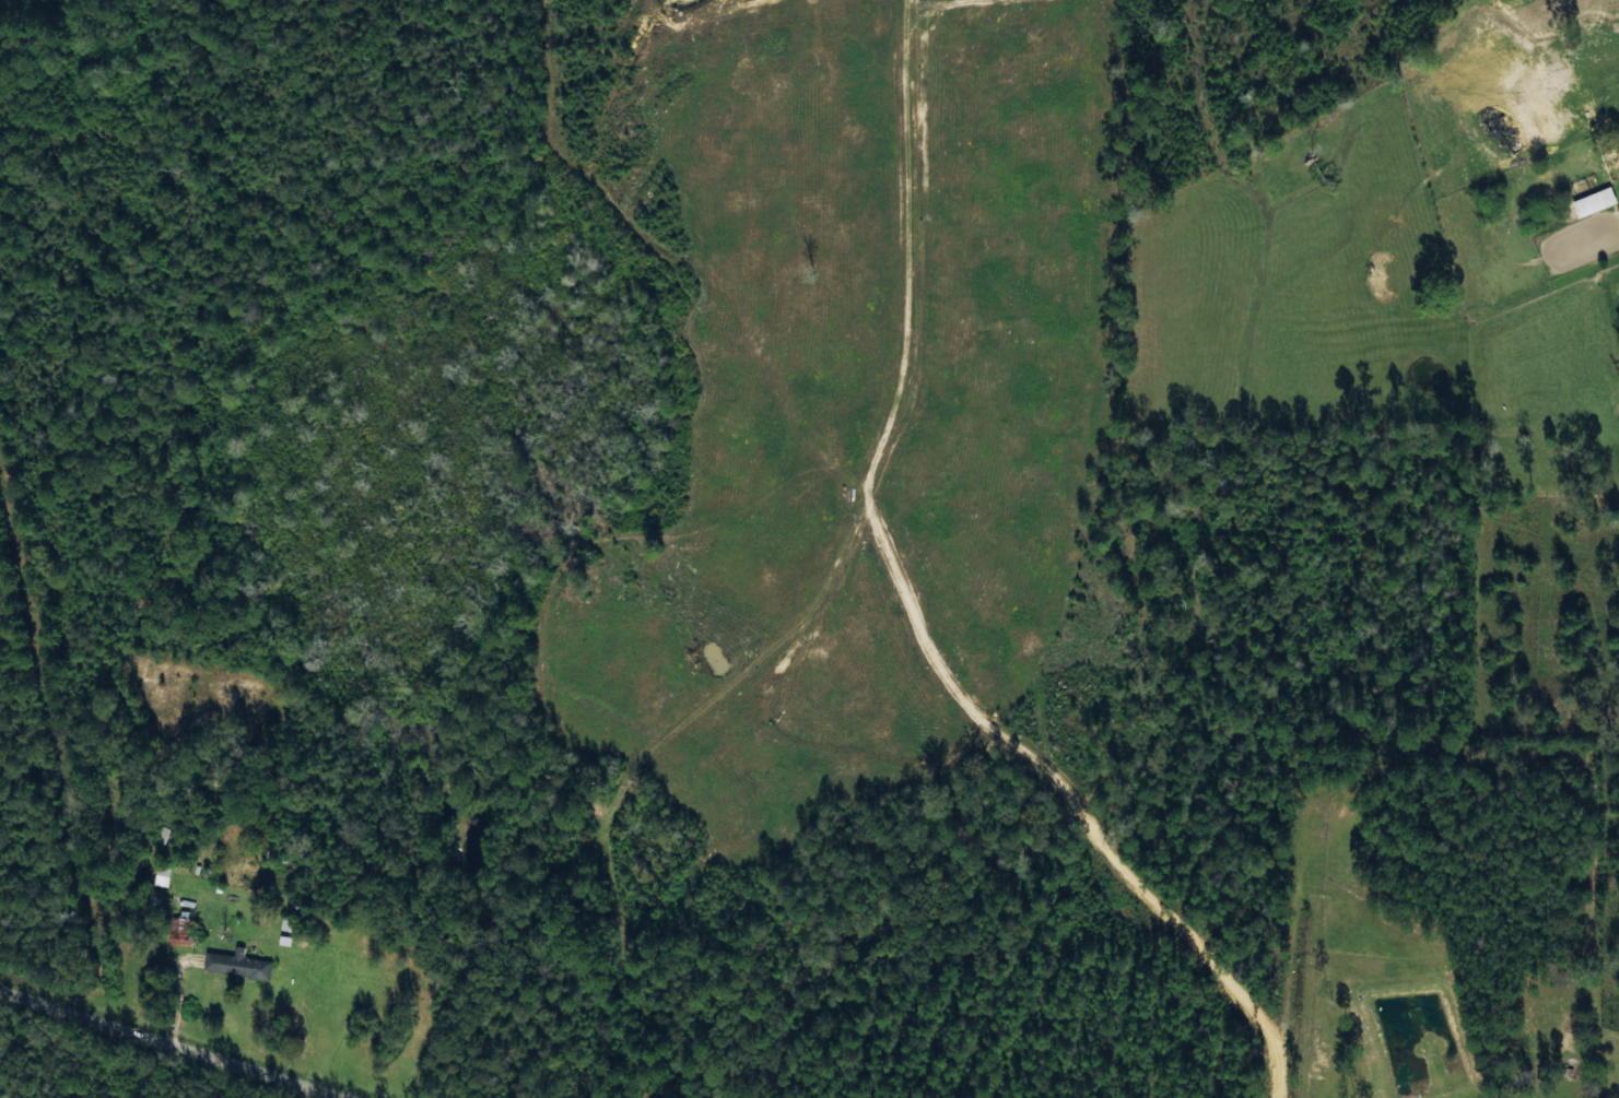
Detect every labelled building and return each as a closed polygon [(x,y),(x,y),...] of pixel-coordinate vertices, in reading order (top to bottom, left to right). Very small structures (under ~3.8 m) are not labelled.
[(1617,203),(1610,185),(1571,201),(1577,218),(1617,203)] [(169,829),(159,825),(153,840),(163,844),(169,829)] [(170,866),(156,864),(153,885),(167,886),(170,866)] [(170,917),(170,945),(190,945),(191,911),(180,910),(180,917),(170,917)] [(205,952),(204,972),(269,978),(271,961),(245,958),(246,947),(235,946),(234,955),(205,952)]
